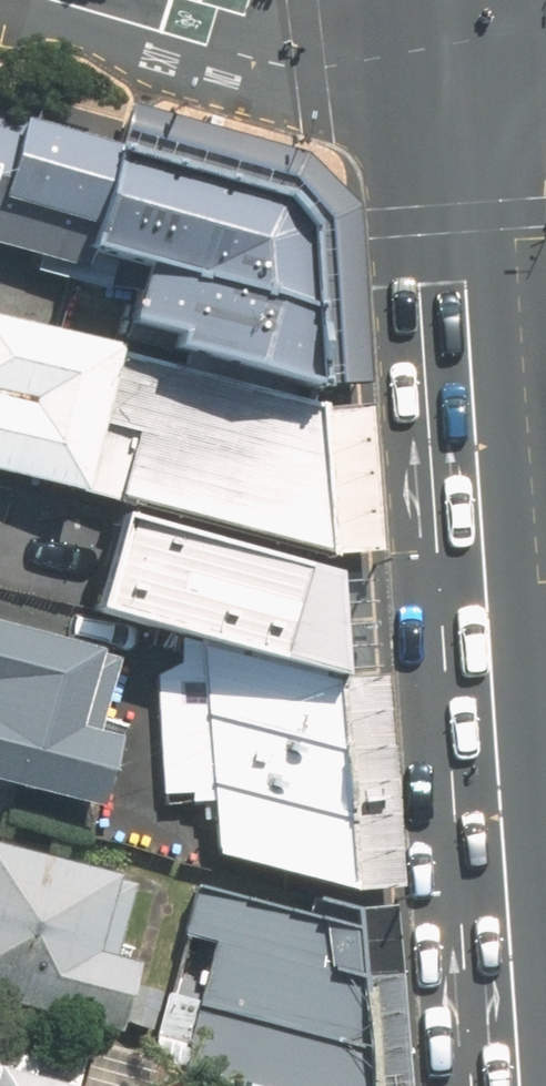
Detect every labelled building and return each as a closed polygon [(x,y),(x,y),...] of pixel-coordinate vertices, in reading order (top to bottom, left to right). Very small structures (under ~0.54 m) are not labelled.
[(0,121),(0,248),(78,270),(83,247),(111,150),(0,121)] [(111,150),(83,247),(144,264),(128,320),(176,334),(172,348),(317,389),(312,311),(306,230),(281,198),(111,150)] [(328,555),(318,407),(0,324),(0,471),(328,555)] [(329,571),(119,517),(93,609),(336,675),(329,571)] [(0,629),(0,782),(95,806),(112,737),(92,732),(111,657),(0,629)] [(350,891),(337,682),(192,645),(197,710),(145,709),(152,801),(201,799),(204,853),(350,891)] [(0,851),(0,1003),(112,1031),(129,962),(103,956),(122,882),(0,851)] [(353,928),(185,886),(174,932),(206,939),(187,1002),(155,994),(137,1064),(185,1076),(223,1085),(363,1085),(353,928)] [(1,1047),(0,1052),(0,1085),(144,1085),(1,1047)] [(185,1076),(182,1085),(223,1085),(185,1076)]
